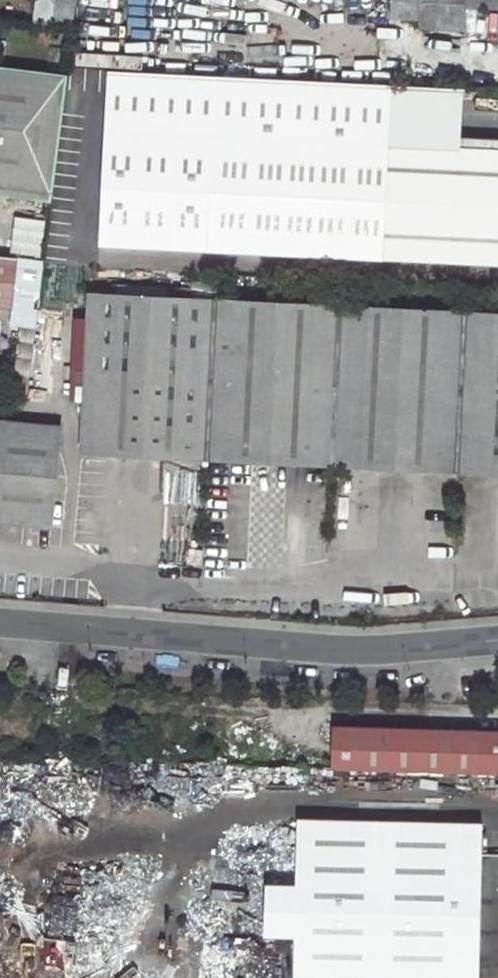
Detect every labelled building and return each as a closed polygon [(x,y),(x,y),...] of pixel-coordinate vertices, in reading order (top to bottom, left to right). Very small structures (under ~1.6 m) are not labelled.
[(50,21),(72,20),(71,0),(49,0),(50,21)] [(364,16),(391,17),(392,0),(365,0),(364,16)] [(391,17),(391,24),(464,28),(466,5),(497,7),(497,0),(392,0),(391,17)] [(376,33),(374,82),(390,83),(402,84),(404,34),(376,33)] [(0,66),(0,197),(52,204),(70,75),(0,66)] [(107,69),(99,243),(497,263),(497,150),(458,148),(387,145),(390,83),(374,82),(107,69)] [(402,84),(390,83),(387,145),(458,148),(461,87),(402,84)] [(9,251),(41,252),(41,218),(10,218),(9,251)] [(14,306),(18,258),(0,256),(0,305),(14,306)] [(82,451),(497,471),(497,314),(90,295),(82,451)] [(12,523),(51,527),(61,427),(0,421),(0,521),(12,523)] [(335,727),(333,770),(497,775),(497,732),(335,727)] [(483,854),(483,823),(300,819),(298,886),(297,935),(296,977),(497,977),(497,855),(483,854)] [(269,885),(268,935),(297,935),(298,886),(269,885)]
